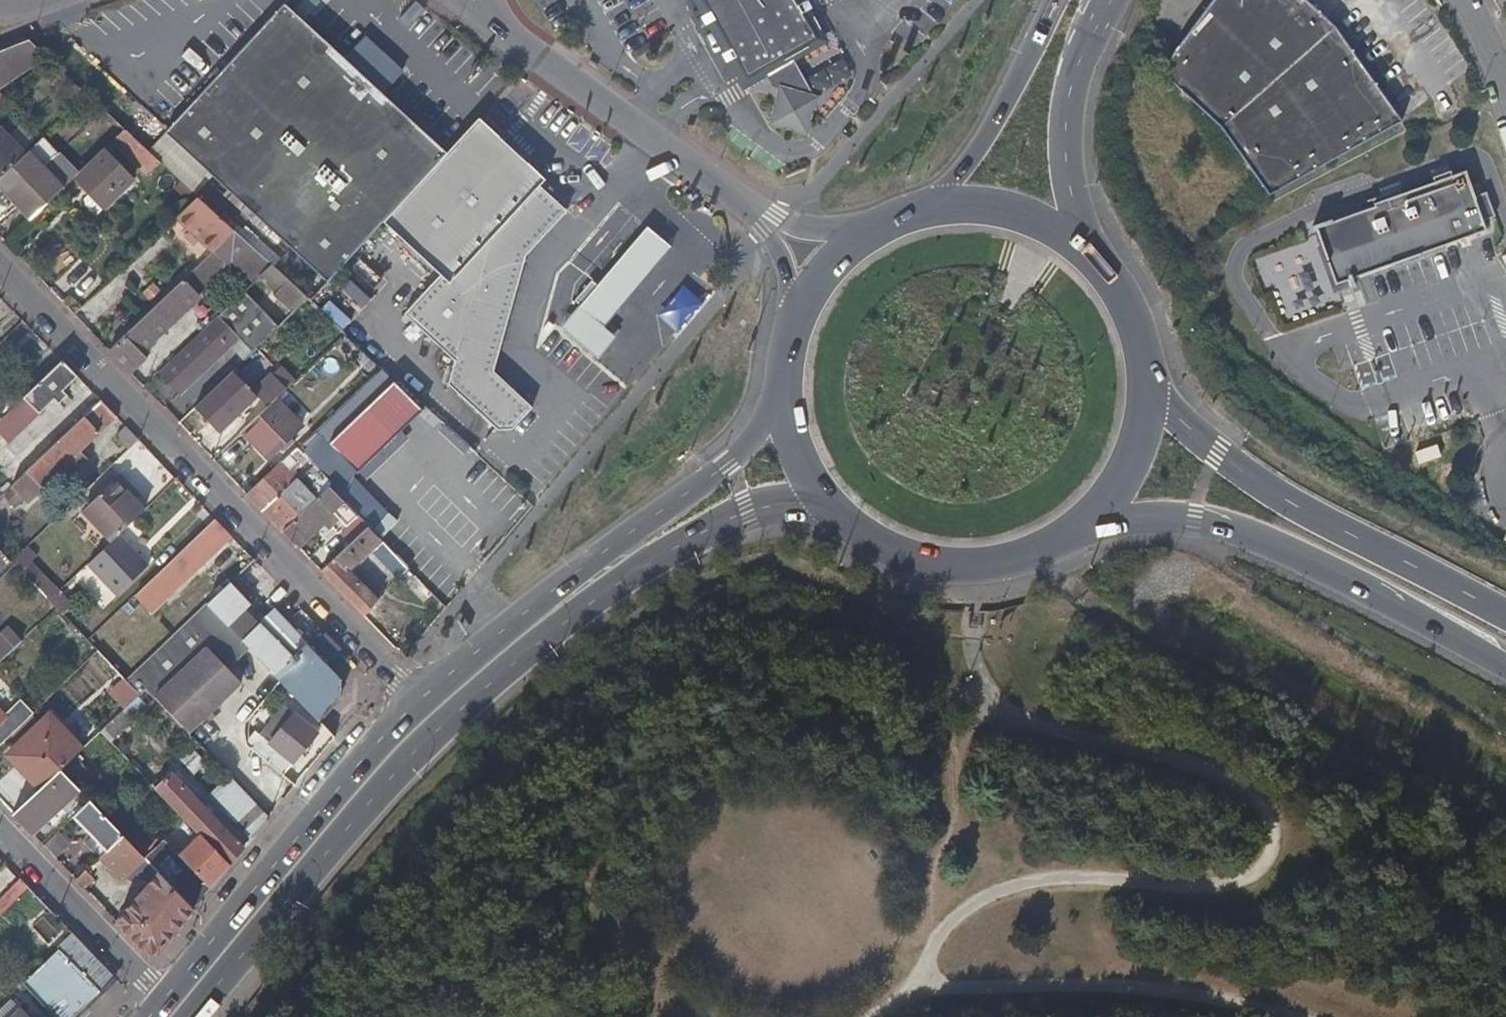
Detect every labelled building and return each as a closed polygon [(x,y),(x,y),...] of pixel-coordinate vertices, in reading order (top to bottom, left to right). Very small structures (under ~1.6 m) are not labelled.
[(752,85),(824,45),(826,39),(814,18),(808,17),(799,0),(704,0),(752,85)] [(1299,0),(1212,0),(1158,74),(1215,127),(1266,194),(1399,124),(1333,31),(1299,0)] [(285,4),(167,133),(331,284),(334,281),(385,225),(449,155),(285,4)] [(30,39),(0,51),(0,87),(47,55),(30,39)] [(820,89),(787,83),(781,117),(815,122),(820,89)] [(482,120),(449,155),(385,225),(442,279),(406,316),(457,362),(451,385),(499,430),(514,430),(534,408),(496,372),(528,258),(570,213),(542,188),(547,182),(482,120)] [(125,128),(118,122),(86,152),(92,160),(111,142),(125,128)] [(1,126),(0,126),(0,180),(27,154),(1,126)] [(125,128),(111,142),(149,176),(162,162),(125,128)] [(133,180),(106,153),(79,180),(106,207),(133,180)] [(63,187),(38,160),(5,192),(30,219),(63,187)] [(1463,172),(1311,225),(1316,238),(1332,287),(1485,233),(1463,172)] [(200,197),(178,218),(216,255),(238,234),(200,197)] [(673,250),(647,228),(549,345),(574,365),(673,250)] [(238,234),(216,255),(112,352),(135,375),(149,361),(143,356),(202,301),(199,297),(236,264),(256,284),(258,283),(275,267),(238,234)] [(1277,283),(1293,274),(1279,250),(1264,259),(1277,283)] [(63,278),(81,296),(100,277),(81,259),(63,278)] [(275,267),(258,283),(293,319),(312,301),(275,267)] [(370,303),(380,294),(359,272),(350,280),(370,303)] [(334,281),(331,284),(321,295),(340,314),(354,299),(334,281)] [(256,284),(242,298),(271,327),(277,334),(293,319),(258,283),(256,284)] [(245,353),(217,324),(163,375),(183,395),(228,353),(242,367),(251,359),(245,353)] [(277,334),(271,327),(245,353),(251,359),(256,354),(277,334)] [(251,359),(242,367),(182,423),(198,441),(254,387),(273,406),(280,400),(291,389),(276,372),(272,376),(261,363),(263,361),(256,354),(251,359)] [(65,361),(0,421),(0,422),(16,438),(57,400),(65,392),(81,378),(65,361)] [(426,406),(397,379),(332,449),(362,476),(426,406)] [(70,397),(65,392),(57,400),(62,404),(70,397)] [(273,406),(245,433),(270,460),(305,427),(280,400),(273,406)] [(120,418),(103,401),(5,495),(18,509),(26,501),(30,504),(69,466),(75,473),(91,459),(83,452),(120,418)] [(128,427),(117,437),(131,451),(142,440),(128,427)] [(292,465),(287,460),(250,495),(286,532),(332,487),(335,485),(323,472),(307,488),(288,469),(292,465)] [(134,484),(124,474),(86,512),(114,542),(123,535),(148,510),(139,501),(140,499),(129,489),(134,484)] [(134,484),(129,489),(140,499),(145,495),(134,484)] [(358,515),(332,487),(286,532),(301,548),(326,524),(331,530),(342,518),(349,524),(358,515)] [(381,501),(367,512),(382,531),(396,521),(381,501)] [(231,533),(217,518),(137,594),(149,608),(186,576),(231,533)] [(370,527),(323,571),(366,616),(381,599),(353,570),(372,551),(400,579),(410,568),(370,527)] [(123,535),(114,542),(90,565),(120,596),(151,566),(123,535)] [(41,556),(31,546),(15,562),(18,566),(24,572),(35,562),(41,556)] [(35,562),(24,572),(53,602),(63,592),(35,562)] [(213,601),(210,604),(231,627),(249,610),(255,604),(247,596),(252,590),(238,577),(213,601)] [(76,605),(63,592),(53,602),(60,609),(66,616),(76,605)] [(262,623),(244,640),(283,681),(323,722),(342,699),(344,679),(328,664),(343,648),(324,629),(309,643),(277,609),(262,623)] [(262,623),(249,610),(231,627),(244,640),(262,623)] [(18,649),(4,635),(0,638),(0,665),(18,649)] [(244,682),(211,648),(157,697),(191,733),(244,682)] [(358,664),(343,648),(328,664),(344,679),(358,664)] [(126,678),(110,693),(127,709),(140,697),(142,694),(128,680),(126,678)] [(127,709),(103,732),(141,770),(154,784),(163,776),(150,761),(157,754),(131,727),(135,722),(140,726),(155,712),(140,697),(127,709)] [(35,713),(23,700),(4,718),(0,714),(0,747),(35,713)] [(296,713),(288,707),(264,735),(272,742),(296,713)] [(87,748),(52,713),(8,756),(42,790),(64,771),(87,748)] [(272,742),(264,735),(253,749),(286,776),(320,733),(296,713),(272,742)] [(71,725),(84,739),(94,730),(81,715),(71,725)] [(193,747),(181,758),(197,774),(209,763),(193,747)] [(212,761),(210,762),(267,821),(271,816),(231,775),(228,777),(212,761)] [(197,774),(193,778),(213,798),(214,797),(223,807),(222,808),(253,838),(267,821),(210,762),(209,763),(197,774)] [(141,770),(132,779),(145,794),(155,785),(154,784),(141,770)] [(64,771),(42,790),(16,814),(35,834),(83,790),(64,771)] [(173,771),(157,787),(203,835),(232,865),(246,847),(215,815),(206,806),(173,771)] [(213,798),(206,806),(215,815),(222,808),(223,807),(214,797),(213,798)] [(133,872),(149,885),(118,921),(149,953),(162,951),(197,908),(156,866),(93,800),(76,817),(110,852),(102,859),(124,882),(133,872)] [(73,844),(62,831),(46,846),(58,859),(73,844)] [(174,848),(156,866),(197,908),(232,865),(203,835),(182,856),(174,848)] [(88,870),(78,879),(87,889),(96,879),(88,870)] [(22,879),(0,902),(0,921),(31,888),(22,879)] [(31,928),(47,942),(58,930),(42,916),(31,928)] [(76,935),(25,983),(58,1016),(77,1016),(117,978),(76,935)] [(14,1016),(33,1016),(24,1008),(14,1016)]
